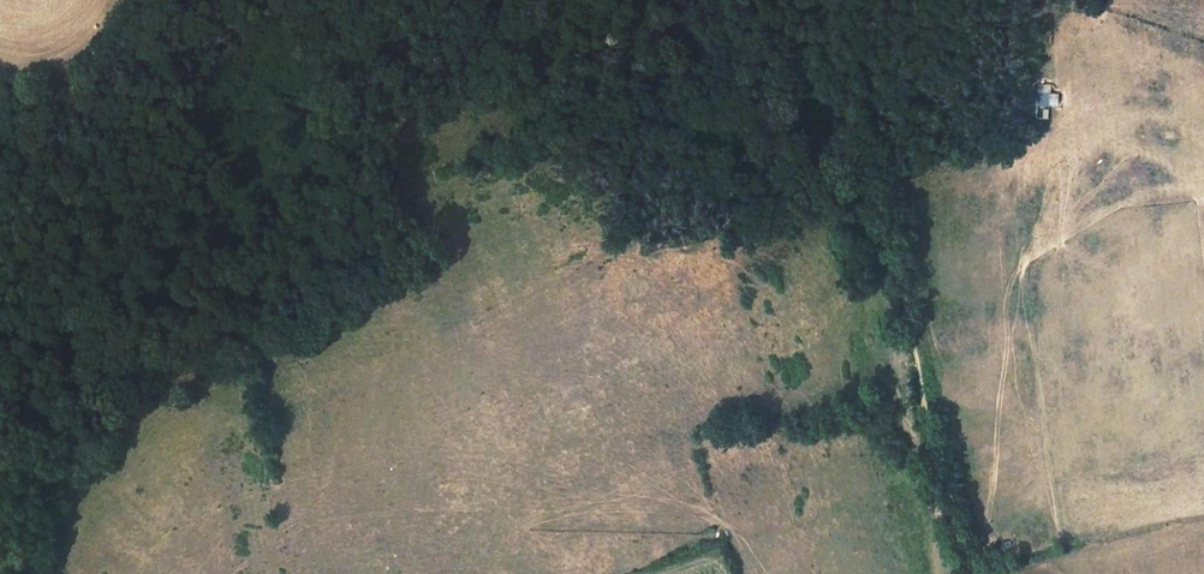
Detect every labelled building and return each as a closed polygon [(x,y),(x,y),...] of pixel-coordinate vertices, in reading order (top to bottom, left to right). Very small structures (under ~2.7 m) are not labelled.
[(1047,105),(1057,105),(1057,91),(1050,92),(1049,81),(1024,82),(1025,117),(1048,117),(1047,105)]
